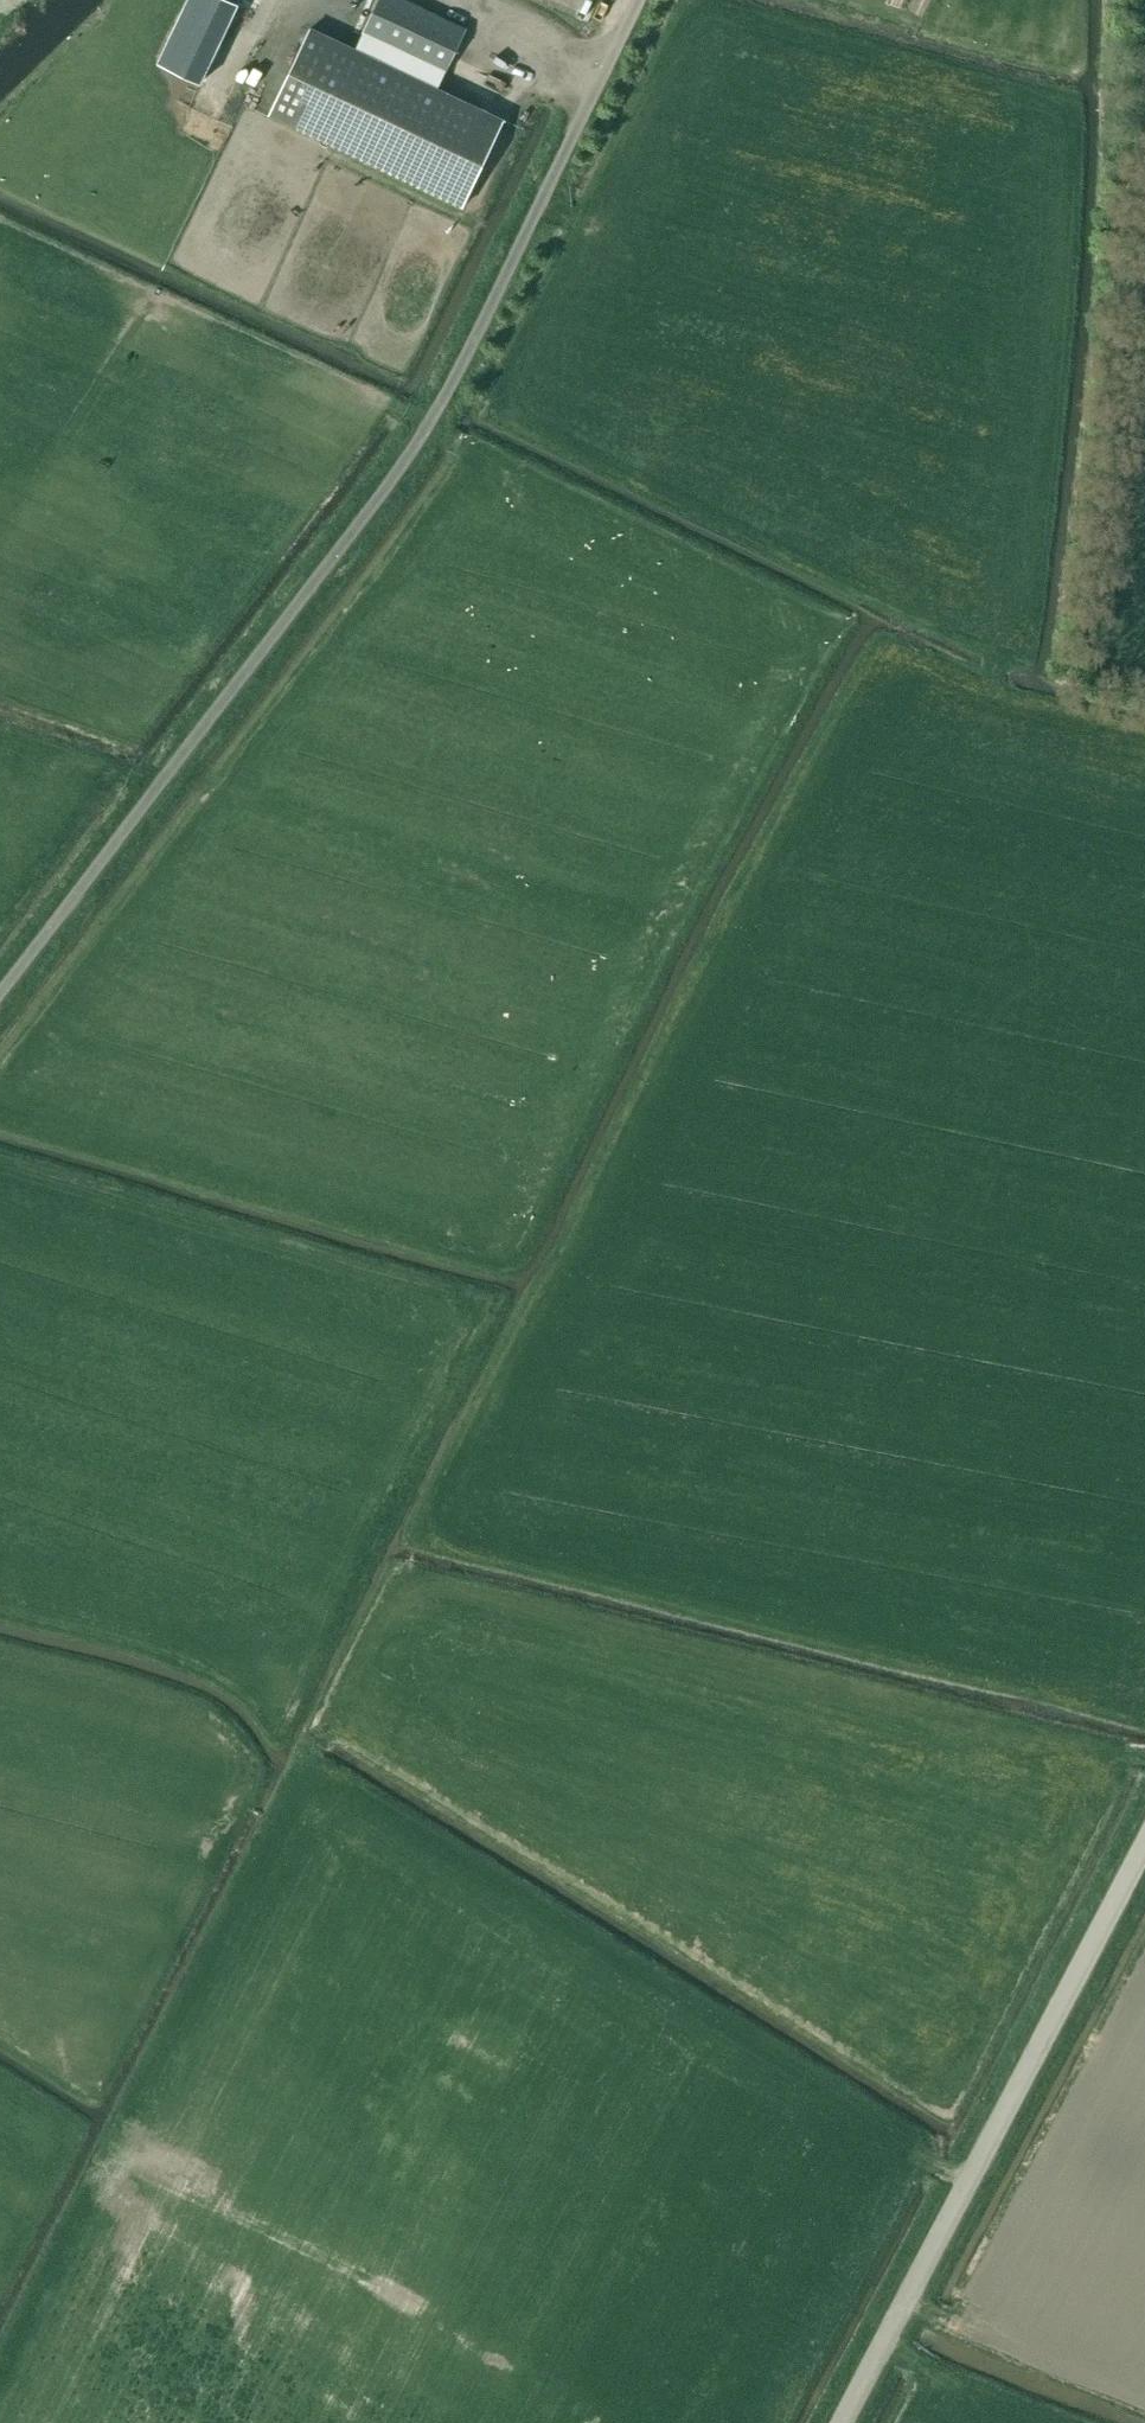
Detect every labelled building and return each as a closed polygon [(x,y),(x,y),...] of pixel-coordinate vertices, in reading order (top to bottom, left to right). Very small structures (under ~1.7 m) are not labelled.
[(236,0),(187,0),(158,61),(200,81),(238,1),(236,0)] [(442,69),(446,71),(466,28),(407,0),(378,0),(363,31),(442,69)] [(462,206),(505,118),(311,25),(267,115),(462,206)]
